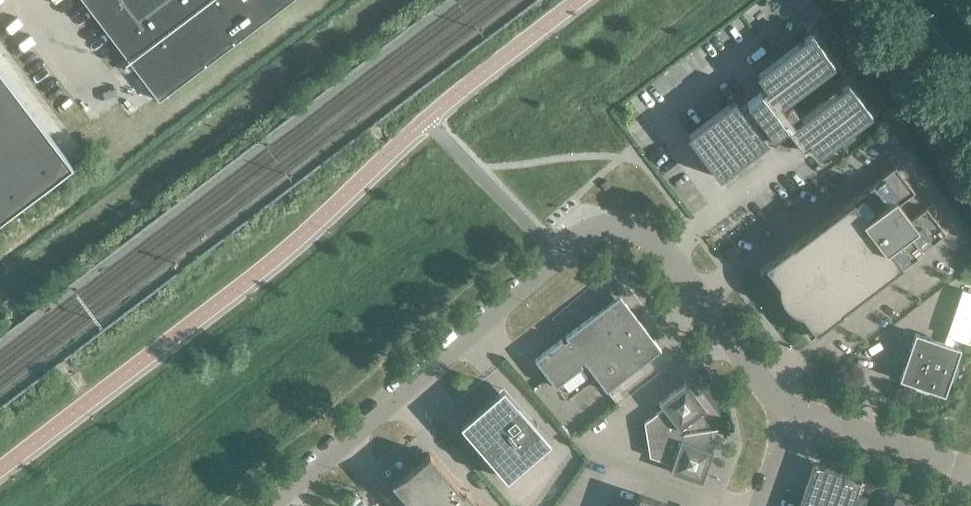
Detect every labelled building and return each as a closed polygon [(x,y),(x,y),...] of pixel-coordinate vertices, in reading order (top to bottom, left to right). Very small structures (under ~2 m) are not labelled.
[(159,100),(291,0),(83,0),(159,100)] [(834,65),(811,34),(758,75),(766,86),(748,99),(751,103),(743,108),(736,99),(688,135),(720,177),(768,141),(790,144),(801,146),(804,150),(805,149),(804,147),(810,143),(818,155),(872,114),(849,83),(796,124),(791,117),(798,112),(793,106),(786,111),(781,105),(834,65)] [(73,165),(0,69),(0,221),(73,165)] [(915,191),(896,166),(759,269),(770,283),(776,279),(779,283),(779,285),(779,287),(779,290),(780,294),(781,297),(782,300),(784,302),(785,304),(787,306),(789,307),(791,309),(794,311),(798,312),(802,313),(805,318),(799,322),(810,336),(946,232),(927,207),(911,219),(899,203),(915,191)] [(915,332),(899,379),(945,394),(950,378),(952,379),(954,375),(955,372),(956,369),(957,364),(955,364),(961,348),(958,347),(961,339),(970,342),(970,291),(962,289),(948,335),(954,337),(951,345),(915,332)] [(661,348),(620,294),(565,335),(567,338),(564,341),(562,338),(535,358),(549,377),(555,386),(583,365),(581,362),(584,360),(607,390),(661,348)] [(644,422),(647,437),(712,428),(700,412),(706,408),(686,381),(659,401),(663,407),(644,422)] [(551,441),(504,387),(460,424),(507,479),(551,441)] [(706,447),(712,428),(647,437),(650,456),(672,463),(670,470),(702,481),(713,449),(706,447)] [(430,453),(406,474),(392,482),(412,505),(481,505),(466,489),(463,491),(430,453)] [(814,462),(801,500),(818,505),(851,505),(861,478),(814,462)] [(659,501),(640,494),(635,505),(674,505),(659,501)] [(924,503),(896,494),(892,505),(923,505),(924,503)]
